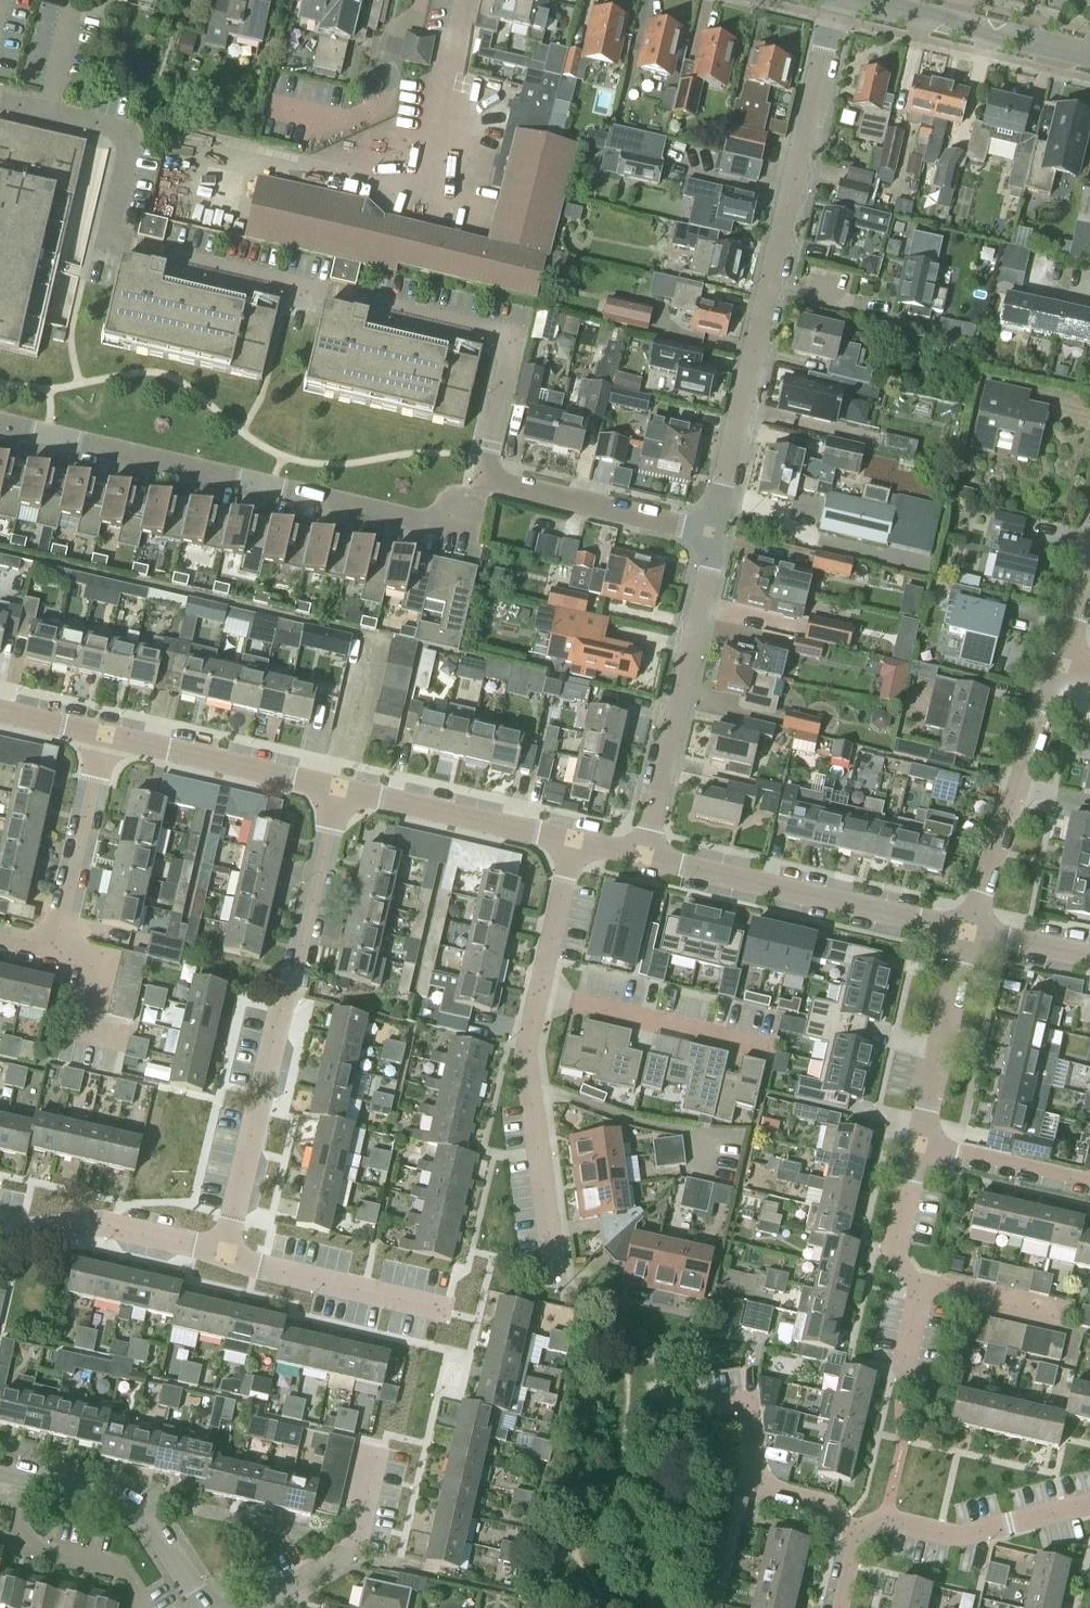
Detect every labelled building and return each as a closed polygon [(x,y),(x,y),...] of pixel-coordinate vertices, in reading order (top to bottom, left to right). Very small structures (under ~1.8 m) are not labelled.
[(270,0),(233,0),(228,20),(213,16),(206,46),(223,50),(226,36),(259,44),(270,0)] [(306,2),(300,25),(322,30),(313,69),(341,76),(348,44),(351,44),(355,28),(376,33),(383,0),(295,0),(306,2)] [(472,31),(478,32),(480,32),(493,35),(496,36),(499,25),(512,28),(518,0),(488,0),(488,1),(483,0),(479,0),(475,19),(472,31)] [(541,48),(548,17),(544,16),(547,2),(537,0),(518,0),(512,28),(528,31),(524,44),(541,48)] [(617,48),(620,49),(623,35),(621,35),(625,18),(618,16),(618,14),(606,11),(605,14),(597,12),(594,28),(591,28),(588,41),(590,42),(586,60),(613,67),(617,48)] [(641,68),(669,75),(672,60),(674,61),(677,48),(675,47),(679,30),(672,29),(673,26),(660,23),(659,26),(652,24),(648,40),(646,40),(642,53),(644,54),(641,68)] [(196,35),(184,32),(178,55),(191,58),(196,35)] [(427,68),(433,40),(407,34),(401,62),(427,68)] [(699,53),(696,66),(698,66),(694,81),(725,88),(731,61),(730,60),(734,43),(726,42),(727,39),(714,36),(713,39),(705,37),(702,53),(699,53)] [(504,55),(502,66),(528,72),(524,88),(558,95),(568,51),(549,47),(545,65),(544,65),(504,55)] [(718,176),(755,185),(766,140),(759,138),(765,111),(762,111),(768,88),(784,92),(791,62),(770,57),(771,51),(757,47),(748,83),(749,84),(744,105),(735,103),(718,176)] [(556,103),(570,106),(576,81),(582,55),(568,51),(558,95),(556,103)] [(886,131),(889,121),(891,113),(882,111),(889,78),(862,72),(854,106),(865,109),(858,140),(883,146),(886,131)] [(916,81),(908,115),(921,118),(919,127),(923,128),(920,139),(917,139),(913,157),(922,159),(925,160),(933,129),(943,87),(916,81)] [(695,121),(702,87),(679,82),(672,116),(695,121)] [(943,87),(933,129),(941,131),(943,123),(961,127),(969,93),(943,87)] [(556,103),(558,95),(524,88),(520,103),(554,111),(556,103)] [(974,125),(965,161),(984,165),(989,141),(1019,149),(1009,189),(1023,192),(1034,144),(1035,139),(1023,136),(1030,108),(1009,103),(1007,98),(996,95),(992,99),(991,99),(984,128),(974,125)] [(1058,107),(1052,130),(1048,147),(1034,144),(1023,192),(1025,193),(1025,192),(1050,197),(1054,177),(1074,181),(1080,156),(1089,122),(1085,121),(1087,114),(1058,107)] [(37,359),(43,331),(59,265),(86,146),(87,146),(0,126),(0,350),(37,359)] [(660,164),(666,142),(610,129),(605,152),(608,152),(660,164)] [(876,176),(875,181),(882,182),(892,184),(894,175),(904,134),(888,131),(882,152),(876,176)] [(865,210),(868,210),(882,152),(872,150),(868,168),(867,174),(849,170),(846,183),(840,182),(835,203),(865,210)] [(660,164),(608,152),(603,174),(616,176),(616,178),(658,187),(664,164),(660,164)] [(953,194),(959,170),(941,166),(936,190),(953,194)] [(724,191),(686,182),(682,201),(720,209),(717,221),(716,220),(713,234),(719,235),(730,237),(733,224),(750,228),(756,200),(724,192),(724,191)] [(1068,260),(1083,263),(1086,263),(1089,245),(1089,192),(1084,190),(1072,245),(1068,260)] [(914,204),(897,200),(893,216),(910,219),(914,204)] [(582,210),(566,206),(563,219),(578,223),(582,210)] [(849,237),(853,220),(825,213),(817,246),(845,253),(846,248),(850,249),(853,239),(849,237)] [(163,244),(167,225),(168,223),(142,217),(137,238),(163,244)] [(676,225),(671,247),(675,248),(694,252),(689,275),(708,279),(708,280),(736,286),(737,282),(741,280),(743,272),(740,268),(744,253),(716,247),(719,235),(713,234),(680,226),(676,225)] [(1068,260),(1072,245),(1058,242),(1054,257),(1068,260)] [(895,248),(887,246),(885,256),(897,259),(898,253),(895,248)] [(1026,266),(1028,256),(1029,251),(1004,246),(1004,248),(1003,248),(1000,260),(1026,266)] [(561,283),(568,257),(553,253),(546,279),(561,283)] [(870,258),(861,263),(859,273),(875,277),(879,260),(870,258)] [(1000,260),(998,273),(1023,278),(1026,266),(1000,260)] [(279,305),(254,299),(253,301),(277,306),(274,318),(261,315),(261,318),(244,314),(245,311),(240,310),(230,308),(230,310),(213,306),(214,303),(209,302),(209,303),(199,300),(198,303),(182,299),(182,296),(178,295),(177,295),(168,293),(167,295),(132,287),(134,279),(252,307),(252,306),(163,285),(166,271),(121,261),(103,341),(123,346),(124,339),(136,341),(134,351),(131,351),(131,352),(261,382),(279,305)] [(896,304),(943,314),(947,293),(936,291),(941,268),(906,261),(896,304)] [(998,273),(995,285),(1021,290),(1023,278),(998,273)] [(654,276),(649,297),(669,301),(667,309),(670,310),(695,316),(691,332),(723,339),(730,311),(699,303),(702,292),(703,287),(654,275),(654,276)] [(993,294),(993,297),(1004,299),(1002,310),(998,329),(1028,335),(1035,306),(1018,302),(1021,290),(995,285),(993,294)] [(647,332),(652,310),(606,299),(601,321),(647,332)] [(1028,335),(1057,342),(1064,312),(1035,306),(1028,335)] [(305,388),(324,393),(326,385),(338,388),(336,398),(333,398),(333,399),(463,429),(481,352),(456,346),(455,347),(479,353),(477,365),(464,362),(463,365),(446,361),(447,358),(442,356),(442,357),(432,355),(432,357),(415,353),(415,350),(411,349),(401,347),(400,350),(383,346),(384,343),(379,342),(370,340),(369,342),(334,334),(336,326),(364,333),(454,354),(454,353),(364,332),(368,318),(360,317),(361,315),(353,313),(353,315),(323,308),(305,388)] [(556,316),(538,312),(532,338),(550,343),(556,316)] [(1086,347),(1089,328),(1089,317),(1064,312),(1057,342),(1086,347)] [(576,339),(580,322),(565,318),(561,335),(563,336),(572,338),(576,339)] [(865,353),(860,352),(861,348),(841,344),(844,331),(800,321),(793,355),(830,363),(827,377),(869,386),(872,374),(861,371),(865,353)] [(969,327),(940,321),(936,338),(966,344),(969,327)] [(558,418),(551,449),(579,456),(588,417),(602,421),(610,389),(609,389),(619,347),(623,332),(600,327),(596,342),(597,342),(608,345),(603,366),(598,365),(593,385),(592,385),(582,382),(579,398),(577,398),(573,417),(572,417),(571,421),(559,418),(558,418)] [(560,349),(568,351),(573,348),(574,343),(572,338),(563,336),(558,338),(557,344),(560,349)] [(715,373),(700,369),(704,354),(656,342),(652,361),(650,361),(648,370),(673,375),(677,367),(680,368),(678,378),(675,392),(708,400),(710,389),(714,390),(718,375),(715,374),(715,373)] [(541,373),(525,369),(518,401),(534,405),(541,373)] [(1056,369),(1054,377),(1065,379),(1067,371),(1056,369)] [(642,380),(615,374),(611,390),(638,396),(642,380)] [(783,396),(780,411),(795,414),(794,417),(814,422),(830,425),(831,422),(835,423),(837,411),(840,412),(841,407),(838,406),(841,394),(877,403),(880,389),(830,378),(830,379),(808,374),(805,386),(786,382),(785,386),(783,387),(781,394),(783,396)] [(993,454),(995,445),(1011,448),(1009,457),(1035,463),(1046,412),(995,401),(998,388),(987,385),(973,450),(993,454)] [(651,399),(612,390),(608,406),(647,415),(651,399)] [(531,408),(523,443),(551,449),(558,418),(559,418),(563,399),(546,395),(543,410),(531,408)] [(701,432),(666,425),(650,422),(645,445),(699,457),(703,440),(699,439),(701,432)] [(628,443),(600,436),(595,460),(622,467),(628,443)] [(878,436),(875,451),(915,459),(918,443),(878,436)] [(764,472),(831,487),(835,470),(859,476),(864,449),(835,443),(835,442),(828,440),(822,465),(804,461),(804,457),(771,449),(768,459),(767,458),(764,472)] [(645,445),(643,456),(641,455),(638,470),(690,481),(691,474),(695,475),(699,457),(645,445)] [(16,523),(28,466),(0,459),(0,519),(16,523)] [(39,512),(35,527),(56,532),(60,516),(69,475),(28,466),(19,507),(39,512)] [(764,472),(760,486),(762,486),(760,495),(793,503),(796,491),(828,498),(820,532),(887,548),(895,511),(888,510),(829,496),(831,487),(764,472)] [(69,475),(60,516),(79,521),(76,537),(97,542),(110,485),(69,475)] [(110,485),(100,526),(120,530),(116,546),(137,551),(151,494),(110,485)] [(958,489),(956,501),(972,505),(975,493),(958,489)] [(151,494),(142,535),(181,545),(190,503),(151,494)] [(221,554),(231,513),(190,503),(181,545),(221,554)] [(258,579),(271,522),(231,513),(221,554),(241,559),(238,575),(258,579)] [(1032,591),(1038,566),(1028,563),(1032,547),(1021,544),(1027,522),(997,515),(993,530),(1001,532),(995,557),(998,558),(992,582),(1032,591)] [(302,573),(312,532),(271,522),(258,579),(259,579),(263,564),(302,573)] [(312,532),(302,573),(343,582),(352,541),(312,532)] [(557,561),(561,541),(542,537),(537,556),(557,561)] [(14,539),(12,548),(27,552),(29,542),(14,539)] [(393,551),(352,541),(343,582),(363,587),(359,603),(381,608),(384,592),(383,592),(393,551)] [(55,548),(53,558),(68,561),(70,552),(55,548)] [(434,560),(393,551),(383,592),(384,592),(404,596),(400,612),(421,617),(425,601),(424,601),(434,560)] [(610,553),(606,575),(658,587),(663,564),(610,553)] [(595,559),(577,554),(574,568),(592,572),(595,559)] [(853,562),(816,554),(812,571),(849,580),(853,562)] [(21,561),(21,560),(0,555),(0,567),(18,571),(21,561)] [(95,558),(93,567),(108,571),(110,561),(95,558)] [(457,653),(477,570),(434,560),(424,601),(425,601),(445,606),(439,629),(418,624),(416,632),(414,641),(413,643),(457,653)] [(746,567),(742,566),(738,582),(806,598),(812,576),(748,560),(746,567)] [(44,576),(44,577),(70,583),(72,572),(47,566),(46,567),(44,576)] [(136,567),(134,576),(149,580),(151,571),(136,567)] [(70,583),(91,588),(95,589),(98,578),(72,572),(70,583)] [(653,609),(658,587),(606,575),(593,572),(588,595),(653,609)] [(176,577),(174,586),(189,589),(191,580),(176,577)] [(95,589),(121,595),(123,583),(98,578),(95,589)] [(958,587),(976,591),(978,583),(960,579),(958,587)] [(736,605),(763,612),(783,616),(783,619),(793,622),(794,619),(801,620),(806,598),(738,582),(734,598),(737,599),(736,605)] [(121,595),(146,601),(149,589),(123,583),(121,595)] [(217,586),(215,595),(230,599),(232,590),(217,586)] [(967,638),(961,662),(991,670),(1004,615),(977,614),(982,595),(953,588),(949,605),(957,607),(950,634),(967,638)] [(185,609),(187,601),(175,598),(175,595),(149,589),(146,601),(173,607),(173,606),(185,609)] [(550,590),(546,608),(555,610),(584,616),(588,598),(550,590)] [(258,595),(255,605),(270,608),(273,599),(258,595)] [(50,622),(48,628),(35,626),(40,603),(24,600),(22,609),(23,609),(16,639),(28,642),(24,661),(51,667),(59,631),(60,631),(61,624),(50,622)] [(187,601),(184,614),(223,623),(224,619),(226,610),(187,601)] [(16,639),(23,609),(22,609),(0,604),(0,649),(3,636),(16,639)] [(298,605),(296,614),(311,618),(313,608),(298,605)] [(224,619),(250,625),(253,615),(226,609),(226,610),(224,619)] [(570,665),(568,675),(593,681),(595,672),(634,680),(640,652),(603,644),(607,622),(584,616),(555,610),(545,659),(570,665)] [(250,625),(275,631),(278,620),(253,615),(250,625)] [(377,622),(361,619),(359,629),(375,632),(377,622)] [(278,620),(275,631),(276,631),(301,637),(303,626),(278,620)] [(809,620),(809,622),(805,640),(847,650),(852,629),(809,620)] [(302,637),(301,643),(324,649),(327,632),(303,626),(301,637),(302,637)] [(416,632),(401,628),(399,638),(414,641),(416,632)] [(129,629),(128,634),(125,646),(110,642),(102,678),(128,684),(136,648),(137,648),(139,636),(137,636),(138,631),(129,629)] [(51,667),(77,672),(85,637),(60,631),(59,631),(51,667)] [(77,672),(102,678),(110,642),(85,637),(77,672)] [(151,652),(137,648),(136,648),(128,684),(153,690),(157,671),(171,674),(178,643),(164,640),(164,642),(154,640),(151,652)] [(417,646),(392,640),(389,653),(414,659),(417,646)] [(822,646),(804,642),(795,640),(792,654),(819,660),(822,646)] [(178,643),(171,674),(182,676),(178,695),(205,702),(214,666),(215,666),(216,658),(217,653),(192,647),(178,643)] [(757,644),(754,653),(726,646),(724,653),(721,652),(717,668),(771,681),(780,682),(783,670),(787,652),(757,644)] [(909,664),(912,651),(895,647),(891,660),(909,664)] [(427,693),(433,663),(434,663),(436,655),(422,652),(421,660),(414,690),(427,693)] [(389,653),(386,665),(411,671),(414,659),(389,653)] [(240,672),(232,707),(257,713),(265,678),(268,664),(243,659),(240,672)] [(904,683),(908,665),(885,660),(881,678),(904,683)] [(485,669),(484,673),(482,679),(507,685),(511,668),(487,662),(485,669)] [(386,665),(383,677),(409,683),(411,671),(386,665)] [(205,702),(232,707),(240,672),(214,666),(205,702)] [(511,668),(507,685),(509,685),(506,695),(527,700),(529,695),(542,698),(542,696),(541,695),(542,693),(544,681),(545,682),(547,675),(512,666),(511,668)] [(481,685),(482,679),(484,673),(459,667),(456,679),(481,685)] [(714,690),(742,697),(739,707),(762,713),(762,712),(772,715),(776,700),(772,699),(776,683),(780,683),(780,682),(771,681),(717,668),(713,684),(716,685),(714,690)] [(383,677),(381,689),(406,695),(409,683),(383,677)] [(257,713),(282,719),(290,683),(265,678),(257,713)] [(562,686),(559,700),(586,706),(589,692),(588,692),(590,684),(564,678),(562,686)] [(561,685),(545,682),(544,681),(542,693),(541,695),(542,696),(558,699),(561,685)] [(316,689),(290,683),(282,719),(308,725),(316,689)] [(989,693),(956,686),(951,707),(939,704),(932,733),(944,736),(940,755),(973,762),(989,693)] [(381,689),(378,701),(403,707),(406,695),(381,689)] [(378,701),(375,714),(400,719),(403,707),(378,701)] [(590,709),(584,736),(619,744),(625,717),(590,709)] [(411,749),(437,755),(445,720),(420,713),(411,749)] [(375,714),(372,726),(398,732),(400,719),(375,714)] [(820,724),(786,715),(782,730),(816,739),(820,724)] [(437,755),(463,761),(471,726),(445,720),(437,755)] [(771,743),(774,728),(744,721),(741,734),(714,728),(706,759),(750,769),(754,757),(761,758),(765,741),(771,743)] [(369,739),(394,745),(395,745),(398,732),(372,726),(369,739)] [(474,769),(478,765),(488,767),(496,732),(471,726),(463,761),(464,761),(466,767),(474,769)] [(547,728),(541,753),(551,755),(557,730),(547,728)] [(500,775),(504,771),(515,773),(523,738),(496,732),(488,767),(490,767),(491,773),(500,775)] [(796,735),(792,752),(811,756),(815,740),(796,735)] [(584,736),(578,761),(613,770),(619,744),(584,736)] [(5,767),(10,741),(0,738),(0,766),(5,767)] [(5,767),(15,769),(21,743),(10,741),(5,767)] [(928,764),(931,750),(896,742),(893,756),(928,764)] [(18,770),(13,796),(48,804),(54,777),(51,777),(38,774),(44,748),(34,746),(21,743),(15,769),(18,770)] [(849,760),(852,747),(834,743),(831,756),(849,760)] [(551,757),(551,755),(541,753),(534,780),(547,783),(553,757),(551,757)] [(588,804),(591,792),(607,796),(613,770),(578,761),(569,800),(588,804)] [(920,782),(923,769),(911,766),(908,778),(920,782)] [(936,773),(933,785),(957,790),(960,778),(936,773)] [(166,803),(170,804),(176,778),(164,776),(158,801),(166,803)] [(170,804),(182,806),(187,781),(176,778),(170,804)] [(825,780),(823,791),(831,793),(834,782),(825,780)] [(182,806),(194,809),(199,784),(187,781),(182,806)] [(753,790),(757,790),(780,796),(782,787),(755,781),(753,790)] [(194,809),(195,810),(206,812),(211,787),(199,784),(194,809)] [(752,811),(753,805),(760,807),(758,813),(776,817),(780,797),(757,791),(757,790),(753,790),(729,784),(726,797),(698,790),(692,818),(737,828),(742,809),(752,811)] [(818,815),(820,805),(822,797),(798,791),(799,790),(786,787),(777,824),(786,826),(783,839),(810,845),(817,815),(818,815)] [(224,816),(226,817),(231,791),(219,788),(207,840),(218,842),(224,816)] [(541,806),(560,810),(565,792),(546,788),(541,806)] [(226,817),(237,819),(243,794),(231,791),(226,817)] [(823,791),(822,797),(820,805),(829,807),(830,805),(833,793),(831,793),(823,791)] [(237,819),(249,822),(254,797),(243,794),(237,819)] [(160,830),(166,803),(158,801),(131,795),(125,821),(160,830)] [(13,796),(7,822),(43,830),(48,804),(13,796)] [(249,822),(252,823),(260,825),(266,799),(254,797),(249,822)] [(845,809),(843,821),(836,851),(862,857),(874,803),(865,801),(862,813),(845,809)] [(884,805),(883,805),(874,803),(862,857),(887,863),(894,833),(881,830),(884,818),(881,817),(884,805)] [(817,815),(810,845),(836,851),(843,821),(845,809),(830,805),(829,807),(820,805),(818,815),(817,815)] [(195,810),(189,836),(200,838),(206,812),(195,810)] [(887,863),(913,869),(925,815),(917,813),(914,825),(898,821),(895,833),(894,833),(887,863)] [(953,821),(935,817),(925,815),(913,869),(940,875),(947,845),(953,821)] [(1067,846),(1089,851),(1089,822),(1072,819),(1067,846)] [(125,821),(119,847),(154,856),(160,830),(125,821)] [(7,822),(1,848),(37,856),(43,830),(7,822)] [(252,823),(246,849),(283,858),(289,831),(260,825),(252,823)] [(399,856),(401,857),(407,832),(395,829),(390,854),(364,848),(358,874),(393,883),(399,856)] [(401,857),(413,860),(419,835),(407,832),(401,857)] [(413,860),(425,862),(431,837),(419,835),(413,860)] [(189,836),(183,862),(193,864),(200,838),(189,836)] [(425,862),(426,863),(436,865),(442,840),(431,837),(425,862)] [(207,840),(201,866),(212,868),(218,842),(207,840)] [(445,867),(456,870),(457,870),(463,845),(451,842),(445,867)] [(469,873),(475,847),(463,845),(457,870),(469,873)] [(1067,846),(1061,873),(1089,878),(1089,851),(1067,846)] [(119,847),(113,873),(148,881),(154,856),(119,847)] [(469,873),(480,875),(486,850),(475,847),(469,873)] [(0,851),(0,874),(31,881),(37,856),(1,848),(0,851)] [(246,849),(240,875),(277,883),(283,858),(246,849)] [(498,853),(486,850),(480,875),(482,876),(493,878),(495,866),(498,853)] [(183,862),(177,887),(187,890),(193,864),(183,862)] [(426,863),(419,889),(430,891),(436,865),(426,863)] [(201,866),(195,891),(206,894),(212,868),(201,866)] [(482,876),(476,902),(513,910),(513,909),(518,908),(521,897),(517,895),(519,885),(514,884),(517,872),(518,872),(518,871),(516,870),(516,871),(495,866),(493,878),(482,876)] [(445,867),(439,893),(450,896),(456,870),(445,867)] [(113,873),(107,899),(142,907),(148,881),(113,873)] [(1089,890),(1089,878),(1061,873),(1056,898),(1087,904),(1089,890)] [(5,917),(8,904),(25,908),(31,881),(0,874),(0,916),(5,917)] [(358,874),(352,900),(387,908),(393,883),(358,874)] [(240,875),(234,901),(271,909),(277,883),(240,875)] [(177,887),(171,913),(182,915),(187,890),(177,887)] [(419,889),(415,910),(414,913),(425,915),(430,891),(419,889)] [(195,891),(189,917),(200,919),(206,894),(195,891)] [(648,901),(605,891),(588,961),(632,971),(648,901)] [(439,893),(433,919),(444,921),(450,896),(439,893)] [(103,915),(101,925),(136,933),(142,907),(107,899),(106,899),(100,898),(96,914),(103,915)] [(352,900),(346,926),(381,934),(387,908),(352,900)] [(234,901),(228,926),(265,935),(271,909),(234,901)] [(476,902),(470,927),(507,936),(513,910),(476,902)] [(663,985),(690,991),(705,928),(708,915),(686,910),(683,923),(673,921),(666,919),(658,955),(652,953),(652,954),(649,967),(646,980),(646,981),(663,985)] [(147,947),(145,958),(147,958),(178,965),(179,960),(183,944),(186,928),(179,926),(182,915),(171,913),(166,938),(150,934),(147,947)] [(414,913),(408,940),(419,943),(425,915),(414,913)] [(729,920),(708,915),(705,928),(690,991),(717,997),(734,1001),(740,975),(735,973),(743,937),(726,933),(729,920)] [(186,928),(183,944),(194,947),(200,919),(189,917),(186,928)] [(433,919),(427,944),(438,947),(444,921),(433,919)] [(258,961),(265,935),(228,926),(222,953),(258,961)] [(346,926),(340,952),(375,960),(381,934),(346,926)] [(742,968),(763,973),(773,930),(752,926),(742,968)] [(470,927),(464,953),(501,962),(507,936),(470,927)] [(650,927),(638,978),(646,980),(649,967),(652,954),(652,953),(658,929),(650,927)] [(763,973),(784,977),(793,935),(773,930),(763,973)] [(815,940),(793,935),(784,977),(805,982),(810,960),(814,943),(815,940)] [(408,940),(402,966),(413,968),(419,943),(408,940)] [(814,943),(810,960),(825,964),(829,946),(814,943)] [(427,944),(421,970),(432,972),(438,947),(427,944)] [(829,946),(825,964),(825,965),(848,970),(843,988),(840,987),(840,988),(884,998),(890,971),(879,969),(883,956),(830,944),(829,946)] [(118,966),(144,972),(147,958),(121,952),(118,966)] [(340,952),(334,978),(369,986),(380,988),(386,962),(375,960),(340,952)] [(464,953),(458,979),(495,987),(502,986),(504,976),(499,971),(501,962),(464,953)] [(115,979),(141,985),(144,972),(118,966),(115,979)] [(396,993),(406,995),(413,968),(402,966),(396,993)] [(19,1009),(26,976),(0,970),(0,971),(0,1005),(19,1009)] [(421,970),(415,997),(426,999),(429,989),(432,973),(432,972),(421,970)] [(495,987),(458,979),(432,973),(429,989),(444,993),(439,1016),(469,1022),(472,1010),(489,1014),(489,1013),(496,1012),(498,1001),(493,997),(495,987)] [(53,982),(26,976),(19,1009),(46,1015),(53,982)] [(112,991),(138,997),(141,985),(115,979),(112,991)] [(193,981),(187,1008),(220,1015),(226,988),(193,981)] [(147,988),(147,989),(145,998),(165,1003),(167,993),(147,988)] [(811,1001),(806,1021),(864,1034),(867,1022),(877,1024),(884,998),(840,988),(836,1007),(811,1001)] [(1047,1003),(1021,997),(1015,1024),(1045,1031),(1052,1004),(1079,1010),(1081,997),(1080,997),(1067,994),(1051,990),(1049,990),(1047,1003)] [(109,1004),(135,1010),(138,997),(112,991),(109,1004)] [(755,1006),(757,998),(745,995),(743,1003),(755,1006)] [(1079,1010),(1076,1023),(1088,1025),(1089,1017),(1089,999),(1081,997),(1079,1010)] [(142,1008),(163,1012),(165,1003),(145,998),(142,1008)] [(755,1006),(768,1009),(770,1001),(757,998),(755,1006)] [(791,1004),(789,1014),(797,1016),(800,1002),(792,1000),(791,1004)] [(135,1010),(109,1004),(106,1017),(132,1023),(135,1010)] [(187,1008),(181,1034),(213,1041),(220,1015),(187,1008)] [(333,1012),(333,1013),(327,1040),(360,1048),(366,1020),(333,1012)] [(781,1018),(777,1032),(786,1035),(790,1020),(781,1018)] [(822,1065),(866,1075),(872,1048),(862,1046),(864,1034),(806,1021),(802,1040),(826,1046),(823,1061),(822,1065)] [(595,1084),(608,1029),(585,1023),(581,1042),(566,1039),(558,1070),(595,1079),(594,1084),(595,1084)] [(1015,1024),(1009,1050),(1039,1058),(1045,1031),(1015,1024)] [(631,1034),(608,1029),(595,1084),(633,1093),(642,1057),(627,1053),(631,1034)] [(181,1034),(174,1060),(207,1068),(213,1041),(181,1034)] [(0,1046),(0,1059),(7,1060),(12,1040),(2,1038),(0,1045),(0,1046)] [(149,1044),(128,1039),(126,1049),(147,1053),(149,1044)] [(431,1054),(430,1063),(482,1075),(488,1048),(451,1039),(447,1058),(431,1054)] [(7,1060),(17,1062),(21,1042),(12,1040),(7,1060)] [(327,1040),(321,1066),(354,1074),(360,1048),(327,1040)] [(382,1053),(403,1058),(406,1047),(385,1042),(382,1053)] [(711,1122),(727,1056),(687,1047),(682,1066),(647,1058),(639,1089),(660,1094),(663,1083),(687,1088),(681,1114),(699,1119),(697,1127),(708,1128),(710,1128),(711,1122)] [(124,1059),(145,1063),(147,1053),(126,1049),(124,1059)] [(1005,1067),(1003,1077),(1048,1088),(1054,1061),(1039,1058),(1009,1050),(1009,1051),(1006,1050),(1003,1052),(1000,1064),(1002,1066),(1005,1067)] [(403,1058),(382,1053),(380,1062),(401,1067),(403,1058)] [(727,1056),(711,1122),(730,1126),(732,1121),(735,1107),(754,1111),(759,1091),(765,1065),(741,1060),(737,1079),(723,1075),(728,1056),(727,1056)] [(174,1060),(168,1087),(201,1095),(207,1068),(174,1060)] [(425,1081),(423,1089),(423,1090),(439,1094),(439,1093),(476,1101),(482,1075),(430,1063),(429,1064),(445,1068),(441,1084),(425,1081)] [(793,1100),(846,1112),(849,1099),(860,1101),(866,1075),(822,1065),(818,1084),(798,1079),(797,1085),(795,1094),(793,1100)] [(319,1076),(315,1093),(348,1100),(348,1099),(350,1089),(354,1074),(321,1066),(319,1076)] [(8,1067),(4,1087),(13,1090),(18,1069),(8,1067)] [(23,1092),(26,1076),(28,1071),(18,1069),(13,1090),(23,1092)] [(64,1070),(59,1090),(69,1093),(74,1072),(64,1070)] [(79,1095),(83,1076),(84,1074),(74,1072),(69,1093),(79,1095)] [(999,1094),(997,1105),(1041,1114),(1043,1115),(1049,1089),(1051,1089),(1051,1088),(1048,1088),(1003,1077),(1003,1078),(1000,1077),(997,1079),(994,1091),(996,1093),(999,1094)] [(112,1102),(122,1104),(126,1084),(117,1082),(112,1102)] [(795,1094),(797,1085),(788,1083),(785,1092),(795,1094)] [(132,1106),(136,1086),(126,1084),(122,1104),(132,1106)] [(591,1101),(594,1092),(582,1087),(579,1096),(591,1101)] [(607,1097),(594,1092),(591,1101),(603,1105),(607,1097)] [(309,1119),(319,1121),(342,1126),(348,1100),(315,1093),(309,1119)] [(469,1128),(476,1101),(439,1093),(439,1094),(435,1111),(419,1107),(417,1116),(469,1128)] [(370,1105),(391,1110),(394,1099),(373,1094),(370,1105)] [(1086,1096),(1081,1114),(1089,1116),(1089,1097),(1086,1096)] [(1006,1136),(1002,1152),(1046,1162),(1050,1145),(1035,1141),(1041,1114),(997,1105),(993,1104),(991,1105),(988,1117),(990,1120),(993,1121),(990,1132),(1006,1136)] [(391,1110),(370,1105),(368,1114),(389,1119),(391,1110)] [(793,1106),(793,1107),(787,1105),(784,1118),(816,1125),(819,1112),(793,1106)] [(411,1143),(437,1149),(463,1155),(469,1128),(417,1116),(417,1117),(433,1120),(429,1137),(413,1133),(411,1143)] [(27,1151),(54,1157),(61,1124),(33,1118),(32,1126),(27,1151)] [(27,1151),(32,1126),(4,1120),(0,1139),(0,1154),(25,1159),(27,1151)] [(319,1121),(313,1148),(345,1156),(352,1129),(342,1126),(319,1121)] [(777,1124),(762,1121),(759,1135),(774,1139),(777,1124)] [(54,1157),(80,1163),(87,1130),(61,1124),(54,1157)] [(821,1154),(864,1164),(871,1137),(827,1127),(821,1154)] [(80,1163),(106,1168),(113,1136),(87,1130),(80,1163)] [(618,1133),(570,1139),(574,1166),(621,1160),(618,1133)] [(133,1174),(140,1142),(113,1136),(106,1168),(133,1174)] [(652,1142),(654,1156),(683,1152),(681,1139),(652,1142)] [(313,1148),(307,1175),(339,1182),(354,1185),(357,1173),(342,1170),(345,1156),(313,1148)] [(415,1172),(415,1173),(431,1176),(431,1175),(468,1184),(474,1157),(463,1155),(437,1149),(433,1167),(417,1163),(415,1172)] [(371,1151),(369,1161),(389,1166),(392,1156),(371,1151)] [(656,1170),(685,1166),(683,1152),(654,1156),(656,1170)] [(829,1168),(826,1183),(858,1191),(864,1164),(821,1154),(817,1153),(814,1165),(829,1168)] [(574,1166),(577,1192),(625,1186),(621,1160),(574,1166)] [(366,1171),(387,1175),(389,1166),(369,1161),(366,1171)] [(780,1163),(778,1172),(799,1177),(801,1168),(780,1163)] [(778,1172),(776,1182),(796,1186),(799,1177),(778,1172)] [(307,1175),(300,1202),(333,1209),(339,1182),(307,1175)] [(462,1210),(468,1184),(431,1175),(431,1176),(427,1193),(411,1189),(409,1198),(425,1202),(425,1201),(462,1210)] [(679,1208),(692,1211),(699,1182),(685,1179),(679,1208)] [(806,1191),(823,1195),(820,1210),(852,1217),(858,1191),(826,1183),(808,1179),(806,1191)] [(705,1214),(712,1185),(699,1182),(692,1211),(705,1214)] [(581,1219),(599,1217),(603,1250),(630,1225),(628,1213),(625,1186),(577,1192),(581,1219)] [(970,1230),(997,1236),(1005,1203),(978,1197),(970,1230)] [(456,1236),(462,1210),(425,1201),(425,1202),(421,1219),(405,1215),(403,1224),(456,1236)] [(294,1228),(327,1235),(333,1209),(300,1202),(294,1228)] [(379,1208),(359,1203),(357,1215),(377,1219),(379,1208)] [(997,1236),(1023,1242),(1031,1209),(1005,1203),(997,1236)] [(804,1235),(810,1236),(846,1244),(852,1217),(820,1210),(810,1208),(804,1235)] [(1023,1242),(1050,1248),(1057,1215),(1031,1209),(1023,1242)] [(761,1214),(759,1224),(779,1229),(782,1219),(775,1218),(761,1214)] [(377,1219),(357,1215),(355,1223),(375,1228),(377,1219)] [(1084,1221),(1057,1215),(1050,1248),(1077,1255),(1081,1234),(1084,1221)] [(397,1250),(449,1262),(456,1236),(403,1224),(403,1225),(419,1229),(415,1245),(399,1241),(397,1250)] [(777,1238),(779,1229),(759,1224),(757,1233),(777,1238)] [(615,1263),(627,1265),(623,1283),(649,1289),(660,1242),(634,1236),(635,1226),(630,1225),(603,1250),(615,1263)] [(1089,1271),(1089,1235),(1081,1234),(1077,1255),(1074,1267),(1089,1271)] [(807,1248),(823,1252),(820,1267),(852,1274),(858,1247),(846,1244),(810,1236),(807,1248)] [(649,1289),(675,1294),(685,1248),(660,1242),(649,1289)] [(701,1300),(712,1254),(685,1248),(675,1294),(701,1300)] [(976,1282),(986,1284),(991,1264),(980,1262),(976,1282)] [(74,1263),(67,1298),(92,1304),(100,1269),(74,1263)] [(995,1286),(1000,1266),(991,1264),(986,1284),(995,1286)] [(820,1267),(814,1293),(846,1300),(852,1274),(820,1267)] [(92,1304),(119,1310),(127,1275),(100,1269),(92,1304)] [(768,1272),(765,1282),(785,1286),(787,1276),(768,1272)] [(1033,1274),(1028,1294),(1039,1296),(1043,1276),(1033,1274)] [(119,1310),(116,1321),(128,1324),(131,1312),(146,1316),(154,1281),(127,1275),(119,1310)] [(1039,1296),(1048,1298),(1052,1278),(1043,1276),(1039,1296)] [(762,1291),(763,1291),(783,1296),(785,1286),(765,1282),(756,1279),(754,1289),(762,1291)] [(173,1322),(179,1297),(181,1287),(154,1281),(146,1316),(173,1322)] [(797,1316),(840,1326),(846,1300),(814,1293),(803,1291),(801,1300),(797,1316)] [(171,1332),(198,1338),(206,1303),(179,1297),(173,1322),(171,1332)] [(531,1310),(498,1302),(492,1329),(525,1337),(525,1336),(531,1310)] [(725,1302),(723,1314),(741,1318),(744,1306),(725,1302)] [(223,1344),(225,1344),(233,1309),(206,1303),(198,1338),(223,1344)] [(745,1304),(740,1330),(753,1333),(759,1307),(745,1304)] [(241,1311),(233,1309),(225,1344),(223,1344),(222,1352),(249,1358),(251,1350),(252,1350),(260,1315),(254,1314),(255,1310),(242,1307),(241,1311)] [(773,1311),(759,1307),(753,1333),(767,1336),(773,1311)] [(1087,1330),(1089,1316),(1089,1310),(1082,1308),(1077,1328),(1087,1330)] [(276,1355),(282,1332),(284,1321),(260,1315),(252,1350),(276,1355)] [(795,1328),(791,1344),(798,1345),(824,1351),(833,1353),(840,1326),(797,1316),(795,1328)] [(976,1317),(971,1339),(970,1342),(983,1345),(989,1320),(976,1317)] [(983,1345),(987,1346),(996,1348),(1002,1323),(989,1320),(983,1345)] [(996,1348),(1007,1350),(1009,1351),(1015,1326),(1002,1323),(996,1348)] [(1009,1351),(1021,1354),(1027,1329),(1015,1326),(1009,1351)] [(73,1350),(83,1352),(88,1331),(77,1329),(73,1350)] [(492,1329),(486,1356),(529,1365),(535,1338),(525,1336),(525,1337),(492,1329)] [(1021,1354),(1034,1357),(1040,1332),(1027,1329),(1021,1354)] [(83,1352),(93,1354),(97,1334),(88,1331),(83,1352)] [(274,1365),(300,1371),(308,1338),(282,1332),(276,1355),(274,1365)] [(571,1337),(551,1332),(548,1342),(569,1347),(571,1337)] [(1034,1357),(1046,1359),(1052,1335),(1040,1332),(1034,1357)] [(1060,1363),(1066,1338),(1052,1335),(1046,1359),(1060,1363)] [(300,1371),(327,1377),(334,1344),(308,1338),(300,1371)] [(0,1345),(0,1367),(9,1369),(14,1344),(1,1341),(0,1345)] [(135,1364),(140,1343),(130,1341),(125,1361),(133,1362),(133,1363),(135,1364)] [(546,1352),(566,1356),(569,1347),(548,1342),(546,1352)] [(150,1345),(140,1343),(135,1364),(145,1366),(150,1345)] [(327,1377),(354,1383),(361,1350),(334,1344),(327,1377)] [(798,1345),(795,1358),(821,1364),(824,1351),(798,1345)] [(987,1346),(982,1367),(992,1369),(996,1348),(987,1346)] [(996,1348),(992,1369),(1002,1371),(1007,1350),(996,1348)] [(389,1356),(361,1350),(354,1383),(381,1389),(389,1356)] [(53,1373),(63,1375),(67,1355),(58,1353),(53,1373)] [(74,1371),(91,1375),(94,1361),(67,1355),(63,1375),(73,1378),(74,1371)] [(486,1356),(480,1382),(522,1392),(522,1391),(536,1395),(556,1399),(557,1398),(548,1396),(551,1385),(526,1379),(529,1365),(486,1356)] [(112,1364),(94,1361),(91,1375),(117,1381),(122,1360),(113,1358),(112,1364)] [(130,1374),(133,1363),(133,1362),(125,1361),(122,1360),(117,1381),(144,1387),(145,1384),(147,1377),(130,1374)] [(182,1364),(177,1383),(187,1386),(192,1366),(182,1364)] [(1033,1385),(1043,1388),(1047,1367),(1037,1365),(1033,1385)] [(201,1368),(192,1366),(187,1386),(197,1388),(201,1368)] [(822,1378),(840,1382),(836,1397),(868,1405),(874,1377),(825,1366),(822,1378)] [(1053,1390),(1057,1370),(1057,1369),(1047,1367),(1043,1388),(1053,1390)] [(222,1383),(219,1393),(229,1395),(240,1398),(245,1378),(234,1375),(232,1382),(222,1383)] [(4,1392),(3,1397),(0,1410),(0,1427),(23,1432),(33,1388),(35,1382),(20,1378),(16,1395),(4,1392)] [(254,1380),(245,1378),(240,1398),(249,1400),(254,1380)] [(778,1395),(780,1384),(758,1379),(759,1391),(778,1395)] [(480,1382),(474,1409),(507,1416),(520,1418),(523,1406),(519,1405),(522,1392),(480,1382)] [(1089,1424),(1089,1389),(1073,1385),(1065,1417),(1065,1418),(1089,1424)] [(157,1408),(167,1410),(171,1390),(162,1387),(157,1408)] [(23,1432),(49,1438),(56,1404),(57,1404),(59,1394),(33,1388),(23,1432)] [(177,1412),(182,1392),(171,1390),(167,1410),(177,1412)] [(951,1425),(977,1431),(985,1398),(958,1392),(951,1425)] [(823,1394),(817,1420),(830,1423),(862,1430),(868,1405),(836,1397),(823,1394)] [(71,1407),(57,1404),(56,1404),(49,1438),(75,1443),(82,1410),(83,1410),(86,1398),(74,1395),(71,1407)] [(534,1404),(554,1409),(556,1399),(536,1395),(534,1404)] [(977,1431),(1004,1437),(1011,1404),(985,1398),(977,1431)] [(211,1420),(219,1422),(224,1401),(216,1399),(211,1420)] [(285,1399),(281,1419),(291,1421),(296,1401),(285,1399)] [(231,1424),(235,1404),(224,1401),(219,1422),(231,1424)] [(305,1403),(296,1401),(291,1421),(301,1423),(305,1403)] [(1004,1437),(1030,1444),(1037,1410),(1011,1404),(1004,1437)] [(461,1406),(455,1432),(488,1440),(505,1443),(507,1434),(499,1433),(503,1415),(474,1409),(461,1406)] [(256,1421),(257,1421),(259,1409),(251,1407),(249,1419),(256,1421)] [(109,1416),(83,1410),(82,1410),(75,1443),(102,1450),(109,1416)] [(1065,1417),(1037,1410),(1030,1444),(1058,1450),(1065,1418),(1065,1417)] [(338,1411),(334,1431),(343,1433),(348,1413),(338,1411)] [(353,1435),(358,1415),(348,1413),(343,1433),(353,1435)] [(102,1450),(99,1459),(126,1465),(136,1422),(125,1420),(123,1430),(107,1426),(102,1450)] [(126,1465),(153,1472),(160,1438),(151,1436),(153,1426),(136,1422),(126,1465)] [(776,1438),(780,1439),(783,1427),(762,1422),(764,1435),(776,1438)] [(266,1423),(262,1443),(270,1445),(275,1425),(266,1423)] [(830,1423),(824,1450),(856,1457),(862,1430),(830,1423)] [(302,1431),(275,1425),(270,1445),(298,1451),(302,1431)] [(189,1435),(163,1428),(160,1438),(153,1472),(179,1477),(186,1444),(189,1435)] [(484,1456),(488,1440),(455,1432),(449,1459),(482,1466),(482,1467),(487,1468),(490,1457),(484,1456)] [(329,1436),(329,1437),(326,1448),(352,1454),(355,1442),(329,1436)] [(798,1457),(801,1444),(780,1439),(776,1438),(773,1452),(798,1457)] [(553,1445),(532,1441),(531,1449),(551,1454),(553,1445)] [(213,1450),(186,1444),(179,1477),(178,1482),(180,1485),(194,1488),(197,1486),(198,1482),(206,1483),(211,1460),(213,1450)] [(326,1448),(323,1462),(349,1468),(352,1454),(326,1448)] [(551,1454),(531,1449),(528,1460),(548,1464),(551,1454)] [(850,1483),(856,1457),(824,1450),(818,1476),(850,1483)] [(449,1459),(443,1485),(476,1493),(482,1467),(482,1466),(449,1459)] [(203,1494),(230,1500),(238,1467),(211,1460),(206,1483),(203,1494)] [(323,1462),(320,1474),(346,1480),(349,1468),(323,1462)] [(230,1500),(256,1506),(264,1473),(238,1467),(230,1500)] [(256,1506),(284,1512),(291,1479),(264,1473),(256,1506)] [(312,1513),(314,1500),(317,1488),(343,1494),(346,1480),(320,1474),(318,1485),(291,1479),(284,1512),(310,1518),(312,1513)] [(443,1485),(437,1511),(470,1519),(476,1493),(443,1485)] [(340,1506),(343,1494),(317,1488),(314,1500),(340,1506)] [(534,1496),(514,1491),(511,1501),(532,1506),(534,1496)] [(337,1519),(337,1518),(340,1506),(314,1500),(312,1513),(337,1519)] [(509,1511),(529,1515),(530,1516),(532,1506),(511,1501),(509,1511)] [(437,1511),(431,1538),(464,1546),(470,1519),(437,1511)] [(769,1535),(763,1562),(803,1571),(809,1544),(769,1535)] [(458,1573),(464,1546),(431,1538),(425,1565),(458,1573)] [(500,1553),(500,1554),(520,1559),(522,1548),(502,1544),(500,1553)] [(718,1563),(718,1564),(731,1567),(734,1556),(721,1553),(718,1563)] [(498,1563),(518,1567),(520,1559),(500,1554),(498,1563)] [(1069,1566),(1036,1558),(1030,1584),(1063,1592),(1069,1566)] [(763,1562),(757,1588),(796,1597),(803,1571),(763,1562)] [(989,1565),(987,1574),(1006,1579),(1008,1570),(989,1565)] [(0,1573),(0,1607),(21,1607),(26,1589),(25,1589),(12,1586),(14,1576),(0,1573)] [(987,1574),(984,1585),(1004,1589),(1006,1579),(987,1574)] [(426,1582),(398,1575),(395,1589),(364,1582),(358,1607),(407,1607),(410,1593),(423,1596),(424,1594),(426,1582)] [(56,1596),(42,1593),(45,1583),(27,1579),(25,1589),(26,1589),(21,1607),(53,1607),(56,1596)] [(897,1581),(891,1607),(894,1607),(926,1607),(931,1589),(897,1581)] [(426,1582),(424,1594),(434,1597),(437,1584),(426,1582)] [(1024,1607),(1060,1607),(1063,1592),(1030,1584),(1024,1607)] [(87,1603),(86,1603),(73,1600),(75,1590),(58,1586),(56,1596),(53,1607),(86,1607),(87,1603)] [(752,1607),(794,1607),(796,1597),(757,1588),(752,1607)] [(104,1607),(106,1597),(88,1593),(86,1603),(87,1603),(86,1607),(111,1607),(104,1607)] [(711,1593),(708,1605),(722,1607),(724,1596),(711,1593)]
